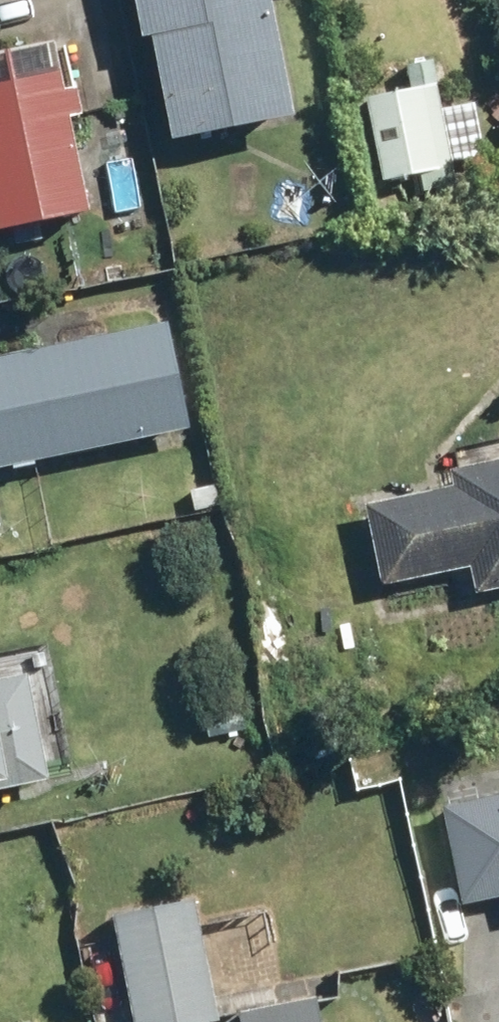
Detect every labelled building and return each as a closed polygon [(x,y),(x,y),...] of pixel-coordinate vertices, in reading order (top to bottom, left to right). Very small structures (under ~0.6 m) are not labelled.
[(173,140),(297,114),(273,0),(136,0),(144,39),(152,37),(173,140)] [(362,96),(380,181),(416,174),(420,190),(454,183),(451,164),(484,157),(472,103),(440,110),(429,56),(404,61),(410,86),(362,96)] [(95,213),(63,66),(0,80),(0,233),(95,213)] [(191,429),(169,321),(0,355),(0,468),(191,429)] [(377,583),(464,565),(470,594),(498,588),(498,456),(445,467),(449,485),(360,503),(377,583)] [(45,779),(24,673),(0,677),(0,788),(45,779)] [(434,818),(452,909),(498,900),(498,805),(434,818)] [(128,1021),(201,1021),(214,1020),(190,895),(107,911),(128,1021)] [(308,993),(235,1007),(238,1021),(313,1021),(308,993)]
